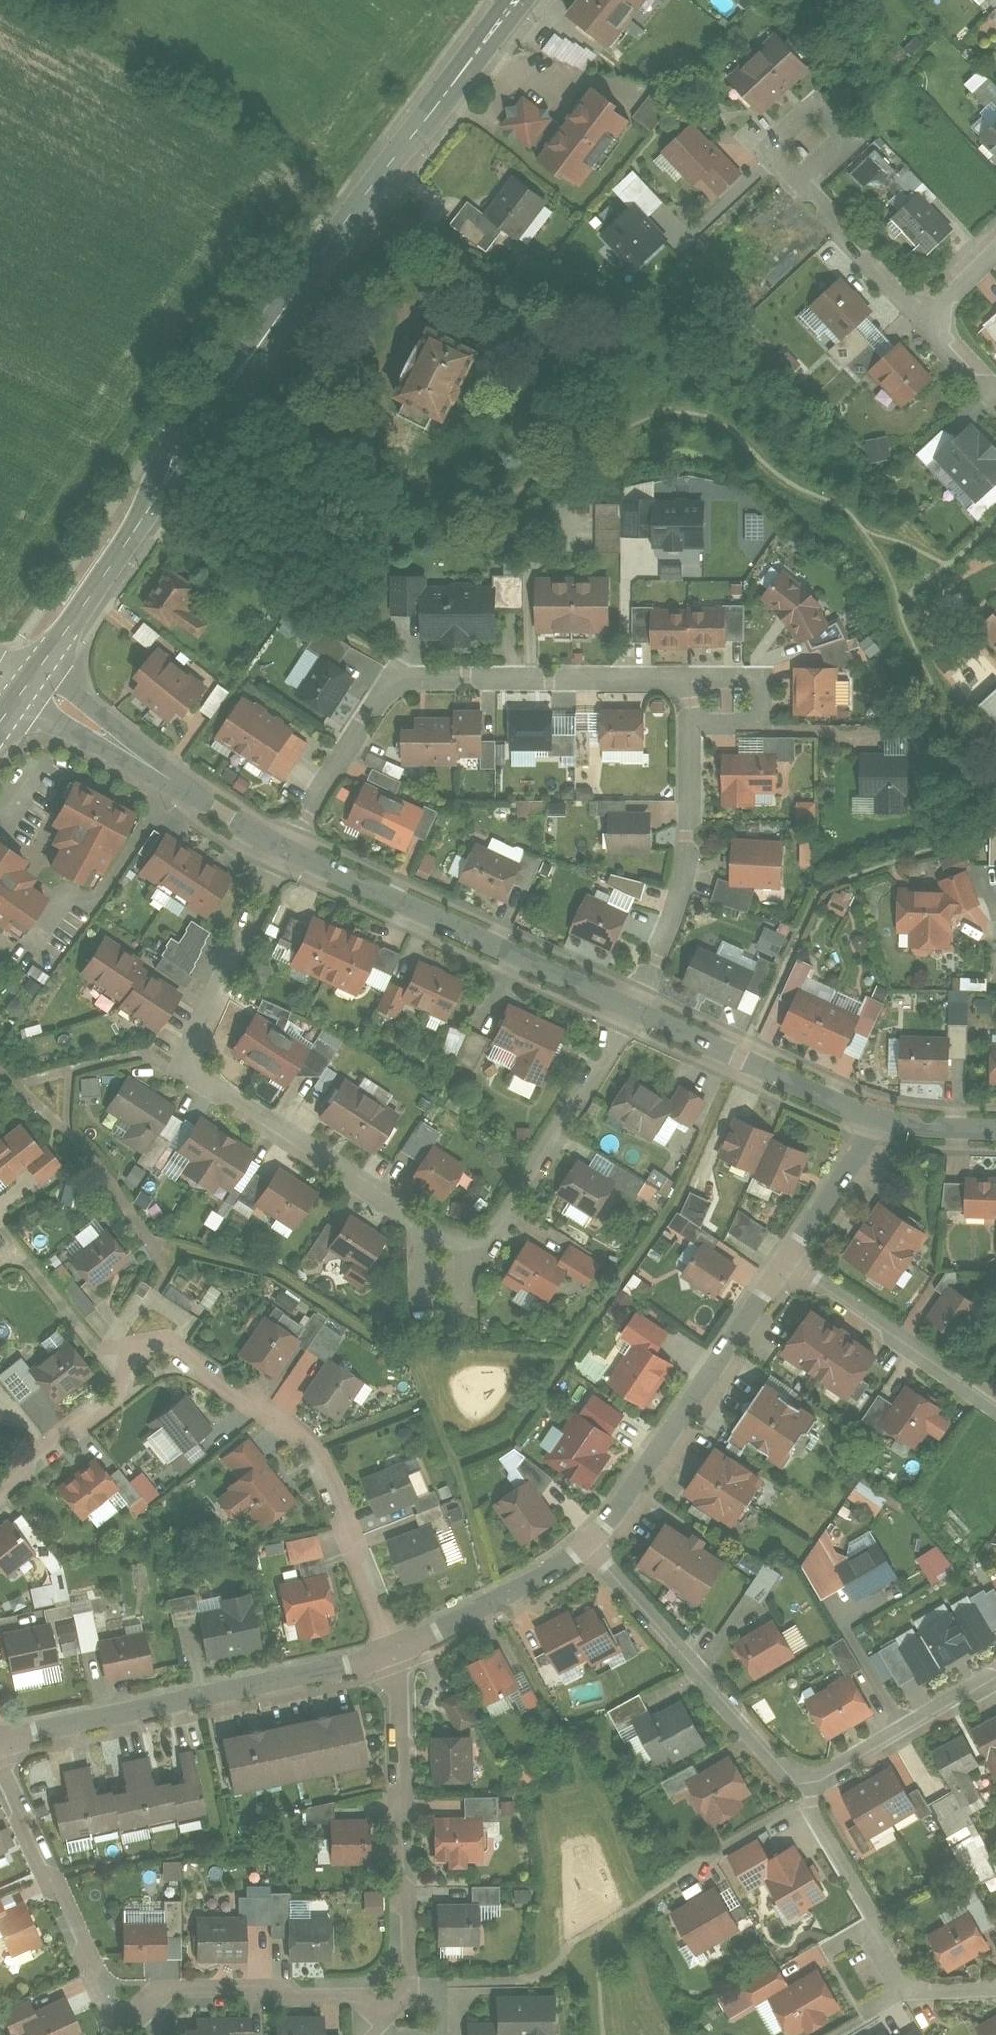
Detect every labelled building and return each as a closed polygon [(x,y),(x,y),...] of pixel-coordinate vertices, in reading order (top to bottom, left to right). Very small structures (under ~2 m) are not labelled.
[(604,42),(639,0),(572,0),(565,9),(604,42)] [(733,20),(726,15),(721,21),(728,26),(733,20)] [(540,51),(582,69),(591,50),(549,32),(540,51)] [(914,54),(928,40),(920,32),(906,46),(914,54)] [(774,33),(727,77),(760,111),(807,67),(774,33)] [(975,89),(995,111),(995,79),(992,74),(975,89)] [(588,78),(555,123),(539,144),(532,153),(561,174),(564,170),(580,182),(629,115),(611,102),(615,98),(588,78)] [(663,78),(636,114),(655,128),(682,92),(663,78)] [(506,112),(498,122),(504,127),(505,135),(514,134),(528,145),(533,139),(539,144),(555,123),(549,119),(552,114),(546,110),(545,105),(540,105),(521,91),(513,102),(505,103),(506,112)] [(693,120),(660,150),(691,183),(698,176),(724,154),(693,120)] [(983,138),(995,152),(995,125),(983,138)] [(888,200),(897,209),(916,192),(926,203),(934,195),(903,162),(897,168),(874,144),(845,172),(860,188),(877,172),(896,192),(888,200)] [(724,154),(698,176),(714,194),(743,169),(727,151),(724,154)] [(513,171),(482,210),(503,226),(516,236),(547,198),(513,171)] [(634,203),(601,235),(624,260),(636,248),(646,260),(671,237),(651,215),(667,200),(642,174),(623,191),(634,203)] [(897,209),(887,219),(923,257),(951,230),(926,203),(916,192),(897,209)] [(503,226),(482,210),(468,199),(450,221),(486,249),(503,226)] [(840,275),(808,305),(839,338),(871,308),(840,275)] [(985,320),(995,338),(995,311),(985,320)] [(479,344),(427,318),(391,388),(405,395),(398,409),(427,424),(424,431),(450,444),(465,416),(447,407),(479,344)] [(900,340),(868,369),(900,404),(932,374),(900,340)] [(936,454),(940,459),(977,497),(995,478),(995,443),(983,430),(979,434),(969,423),(956,435),(936,454)] [(936,454),(956,435),(940,428),(914,453),(929,469),(940,459),(936,454)] [(867,459),(890,455),(886,435),(863,439),(867,459)] [(940,459),(929,469),(966,507),(977,497),(940,459)] [(977,497),(966,507),(978,519),(995,502),(995,478),(977,497)] [(619,502),(619,532),(650,532),(650,499),(650,495),(619,495),(619,502)] [(702,499),(650,499),(650,532),(650,544),(702,544),(702,499)] [(596,502),(596,552),(619,552),(619,532),(619,502),(596,502)] [(168,564),(139,604),(168,625),(173,618),(197,635),(207,621),(184,605),(193,594),(189,591),(194,583),(168,564)] [(783,570),(762,595),(783,612),(797,639),(805,635),(826,624),(808,591),(783,570)] [(493,585),(494,609),(521,608),(521,573),(493,573),(493,585)] [(392,610),(422,610),(422,586),(422,574),(392,575),(392,610)] [(537,575),(537,630),(607,630),(607,575),(537,575)] [(422,610),(423,638),(439,638),(439,643),(469,643),(469,637),(494,637),(494,609),(493,585),(422,586),(422,610)] [(723,603),(723,605),(723,639),(742,639),(742,603),(723,603)] [(651,640),(651,608),(651,605),(631,605),(632,641),(651,640)] [(687,608),(687,643),(723,642),(723,639),(723,605),(687,605),(687,608)] [(651,640),(651,645),(687,645),(687,643),(687,608),(651,608),(651,640)] [(993,612),(975,629),(995,651),(995,615),(993,612)] [(826,624),(805,635),(810,646),(842,635),(835,619),(826,624)] [(143,646),(154,634),(141,622),(130,634),(143,646)] [(319,653),(337,664),(350,643),(319,624),(306,645),(319,653)] [(157,649),(127,688),(168,719),(176,708),(183,713),(204,684),(157,649)] [(319,653),(295,691),(327,711),(351,673),(337,664),(319,653)] [(836,666),(794,666),(793,712),(835,712),(836,666)] [(241,695),(215,736),(266,767),(289,731),(292,727),(241,695)] [(509,709),(508,746),(547,746),(550,746),(550,734),(550,709),(509,709)] [(401,726),(401,763),(454,762),(454,752),(479,752),(478,739),(478,710),(452,710),(452,717),(415,717),(415,726),(401,726)] [(601,710),(601,747),(643,748),(644,711),(601,710)] [(574,729),(574,734),(574,754),(574,763),(588,763),(588,729),(574,729)] [(307,742),(289,731),(266,767),(284,779),(307,742)] [(574,734),(550,734),(550,746),(547,746),(547,754),(574,754),(574,734)] [(763,736),(763,756),(774,756),(774,759),(793,759),(793,736),(763,736)] [(493,739),(478,739),(479,752),(479,767),(493,767),(493,739)] [(906,752),(860,752),(861,793),(874,793),(874,807),(904,807),(904,793),(907,793),(906,752)] [(724,756),(723,802),(748,802),(748,789),(774,789),(774,759),(774,756),(763,756),(724,756)] [(387,786),(384,790),(394,795),(401,780),(372,766),(367,777),(387,786)] [(48,837),(57,843),(47,861),(88,884),(130,810),(71,776),(47,818),(56,823),(48,837)] [(365,781),(346,821),(405,847),(412,832),(423,808),(394,795),(384,790),(365,781)] [(541,816),(542,799),(518,799),(517,816),(541,816)] [(609,810),(624,810),(624,799),(596,799),(597,815),(609,815),(609,810)] [(795,819),(812,819),(811,799),(794,800),(795,819)] [(424,805),(423,808),(412,832),(423,838),(436,810),(424,805)] [(624,810),(609,810),(609,815),(609,849),(648,848),(648,810),(624,810)] [(146,872),(214,916),(240,875),(173,832),(146,872)] [(28,880),(34,872),(20,862),(26,854),(0,836),(0,922),(17,934),(46,892),(28,880)] [(731,838),(730,881),(756,882),(778,883),(780,840),(731,838)] [(475,842),(459,878),(503,898),(519,862),(475,842)] [(415,874),(423,876),(429,855),(421,852),(415,874)] [(966,867),(937,877),(940,886),(951,886),(951,911),(978,902),(966,867)] [(645,881),(609,872),(606,882),(640,898),(645,881)] [(756,882),(730,881),(717,877),(711,897),(747,909),(756,882)] [(898,886),(898,929),(909,929),(909,945),(947,945),(947,930),(951,930),(951,911),(951,886),(940,886),(898,886)] [(831,887),(822,906),(841,915),(850,896),(831,887)] [(585,894),(569,931),(611,950),(628,913),(585,894)] [(312,914),(290,962),(354,992),(367,963),(375,947),(377,944),(312,914)] [(159,953),(162,955),(188,973),(207,931),(190,920),(176,941),(170,937),(159,953)] [(761,925),(752,946),(774,955),(783,934),(761,925)] [(145,962),(104,934),(80,969),(118,996),(116,999),(155,1026),(180,990),(143,964),(145,962)] [(375,947),(367,963),(391,974),(401,954),(382,945),(375,947)] [(696,945),(681,980),(735,1004),(743,987),(750,969),(696,945)] [(750,969),(743,987),(758,993),(773,961),(757,954),(750,969)] [(162,955),(154,966),(182,985),(190,974),(188,973),(162,955)] [(778,996),(792,1002),(799,988),(810,962),(796,956),(778,996)] [(406,988),(400,1000),(444,1021),(463,983),(418,962),(406,988)] [(0,1006),(0,1007),(12,1017),(40,986),(28,975),(0,1006)] [(983,986),(982,976),(963,978),(964,988),(983,986)] [(400,1000),(406,988),(387,979),(373,1008),(392,1017),(400,1000)] [(792,1002),(781,1027),(840,1053),(850,1029),(857,1013),(799,988),(792,1002)] [(857,1013),(850,1029),(867,1037),(882,1002),(866,994),(857,1013)] [(276,1017),(272,1026),(280,1031),(289,1009),(260,996),(255,1008),(276,1017)] [(507,1004),(490,1042),(516,1053),(508,1071),(540,1085),(564,1028),(507,1004)] [(253,1013),(229,1050),(282,1084),(289,1074),(306,1048),(280,1031),(272,1026),(253,1013)] [(944,1035),(944,1056),(964,1056),(964,1023),(944,1023),(944,1035)] [(452,1055),(458,1029),(442,1026),(436,1052),(452,1055)] [(473,1069),(487,1038),(465,1028),(451,1059),(473,1069)] [(898,1076),(944,1076),(944,1056),(944,1035),(898,1034),(898,1076)] [(314,1035),(306,1048),(289,1074),(318,1074),(323,1065),(334,1048),(314,1035)] [(334,1072),(323,1065),(318,1074),(312,1083),(322,1090),(334,1072)] [(128,1075),(107,1107),(132,1123),(121,1139),(141,1151),(172,1103),(128,1075)] [(631,1075),(607,1111),(649,1139),(668,1111),(673,1103),(668,1099),(631,1075)] [(340,1076),(316,1115),(372,1149),(396,1110),(340,1076)] [(78,1092),(94,1092),(94,1077),(78,1077),(78,1092)] [(679,1083),(668,1099),(673,1103),(668,1111),(690,1125),(706,1101),(679,1083)] [(751,1163),(768,1126),(771,1122),(733,1105),(714,1146),(751,1163)] [(250,1151),(195,1116),(171,1154),(183,1161),(178,1168),(209,1187),(213,1180),(226,1188),(250,1151)] [(2,1180),(23,1163),(40,1151),(38,1148),(18,1121),(0,1134),(0,1177),(2,1180)] [(786,1185),(805,1143),(768,1126),(751,1163),(749,1168),(786,1185)] [(40,1151),(23,1163),(36,1181),(59,1164),(44,1143),(38,1148),(40,1151)] [(428,1145),(407,1176),(439,1197),(460,1166),(428,1145)] [(576,1159),(555,1192),(592,1216),(613,1183),(604,1177),(576,1159)] [(614,1161),(604,1177),(613,1183),(635,1196),(644,1181),(614,1161)] [(269,1183),(255,1203),(292,1226),(315,1190),(279,1167),(269,1183)] [(255,1203),(269,1183),(253,1172),(236,1198),(252,1208),(255,1203)] [(966,1215),(995,1215),(995,1176),(967,1176),(967,1181),(966,1210),(966,1215)] [(765,1197),(768,1187),(748,1179),(744,1189),(765,1197)] [(966,1210),(967,1181),(944,1180),(943,1209),(966,1210)] [(689,1191),(680,1213),(700,1227),(711,1200),(689,1191)] [(927,1231),(879,1198),(842,1252),(890,1284),(927,1231)] [(212,1229),(220,1216),(208,1209),(200,1222),(212,1229)] [(739,1210),(730,1232),(756,1250),(768,1230),(739,1210)] [(702,1242),(711,1248),(718,1239),(700,1227),(680,1213),(678,1211),(669,1224),(700,1246),(702,1242)] [(339,1231),(328,1247),(350,1261),(342,1274),(359,1285),(369,1270),(364,1267),(383,1237),(349,1215),(339,1231)] [(328,1247),(339,1231),(325,1222),(306,1252),(320,1261),(328,1247)] [(102,1227),(67,1257),(92,1286),(127,1257),(102,1227)] [(527,1240),(501,1280),(517,1291),(521,1283),(546,1298),(565,1269),(567,1265),(558,1260),(527,1240)] [(700,1246),(681,1274),(713,1295),(735,1263),(711,1248),(702,1242),(700,1246)] [(568,1245),(558,1260),(567,1265),(565,1269),(587,1283),(599,1265),(568,1245)] [(47,1273),(59,1288),(71,1278),(73,1277),(61,1262),(47,1273)] [(935,1288),(942,1293),(948,1285),(951,1286),(962,1271),(948,1270),(935,1288)] [(71,1278),(59,1288),(80,1316),(93,1307),(71,1278)] [(951,1286),(948,1285),(942,1293),(927,1316),(961,1338),(982,1307),(951,1286)] [(810,1308),(781,1351),(845,1395),(875,1353),(810,1308)] [(635,1339),(653,1351),(666,1331),(635,1311),(620,1334),(633,1343),(635,1339)] [(262,1315),(238,1352),(272,1374),(294,1339),(303,1327),(280,1312),(274,1323),(262,1315)] [(312,1312),(303,1327),(294,1339),(304,1346),(320,1322),(322,1318),(312,1312)] [(320,1322),(304,1346),(326,1360),(327,1358),(341,1337),(320,1322)] [(633,1343),(607,1380),(643,1404),(672,1363),(653,1351),(635,1339),(633,1343)] [(89,1372),(64,1340),(27,1367),(40,1385),(52,1400),(89,1372)] [(27,1367),(19,1357),(0,1372),(0,1381),(17,1403),(40,1385),(27,1367)] [(326,1360),(301,1396),(335,1419),(361,1380),(327,1358),(326,1360)] [(763,1382),(731,1428),(781,1462),(791,1449),(790,1444),(800,1429),(805,1429),(813,1416),(763,1382)] [(892,1404),(879,1423),(885,1428),(912,1446),(924,1427),(938,1436),(949,1420),(936,1412),(940,1407),(906,1384),(892,1404)] [(593,1393),(579,1413),(609,1434),(623,1414),(593,1393)] [(879,1423),(892,1404),(879,1394),(859,1423),(879,1437),(885,1428),(879,1423)] [(182,1396),(155,1416),(180,1449),(195,1438),(207,1429),(182,1396)] [(575,1410),(542,1458),(587,1489),(608,1458),(601,1454),(613,1437),(609,1434),(579,1413),(575,1410)] [(236,1479),(262,1458),(264,1457),(247,1435),(219,1457),(236,1479)] [(205,1452),(195,1438),(180,1449),(166,1460),(176,1473),(205,1452)] [(714,1448),(684,1492),(730,1523),(760,1478),(714,1448)] [(526,1479),(538,1496),(552,1477),(525,1456),(515,1465),(526,1479)] [(92,1458),(55,1488),(80,1519),(114,1491),(117,1489),(108,1479),(92,1458)] [(236,1479),(225,1487),(227,1489),(216,1497),(233,1519),(245,1510),(259,1527),(294,1499),(262,1458),(236,1479)] [(404,1462),(362,1479),(376,1515),(409,1502),(418,1498),(417,1496),(404,1462)] [(119,1470),(108,1479),(117,1489),(114,1491),(127,1507),(140,1497),(119,1470)] [(526,1479),(492,1503),(520,1542),(554,1518),(538,1496),(526,1479)] [(856,1480),(845,1495),(871,1514),(882,1499),(856,1480)] [(418,1498),(409,1502),(413,1513),(439,1504),(433,1490),(417,1496),(418,1498)] [(439,1504),(413,1513),(419,1528),(431,1524),(433,1532),(447,1526),(439,1504)] [(49,1574),(60,1565),(20,1516),(10,1524),(31,1551),(49,1574)] [(0,1524),(0,1569),(3,1573),(31,1551),(10,1524),(6,1519),(0,1524)] [(666,1522),(638,1564),(695,1601),(722,1559),(700,1545),(703,1539),(690,1531),(687,1536),(666,1522)] [(419,1528),(387,1540),(402,1582),(446,1566),(433,1532),(431,1524),(419,1528)] [(295,1561),(320,1556),(315,1533),(283,1541),(288,1563),(295,1561)] [(818,1598),(844,1584),(834,1564),(819,1537),(799,1563),(818,1598)] [(876,1542),(834,1564),(844,1584),(853,1600),(895,1577),(876,1542)] [(934,1543),(912,1558),(930,1584),(952,1569),(934,1543)] [(757,1575),(763,1564),(746,1553),(739,1563),(757,1575)] [(299,1577),(323,1571),(326,1570),(323,1555),(320,1556),(295,1561),(299,1577)] [(757,1575),(745,1594),(761,1604),(780,1574),(763,1564),(757,1575)] [(51,1584),(29,1589),(33,1607),(67,1600),(60,1565),(49,1574),(51,1584)] [(299,1577),(275,1582),(284,1622),(293,1620),(297,1637),(328,1630),(325,1615),(332,1613),(323,1571),(299,1577)] [(974,1604),(989,1631),(995,1627),(995,1593),(993,1588),(985,1592),(983,1589),(969,1597),(974,1604)] [(173,1626),(198,1621),(197,1613),(193,1593),(168,1598),(173,1626)] [(220,1609),(197,1613),(198,1621),(206,1658),(258,1648),(247,1593),(218,1599),(220,1609)] [(44,1620),(72,1614),(70,1603),(42,1609),(44,1620)] [(918,1635),(897,1647),(913,1675),(917,1682),(943,1668),(941,1665),(971,1648),(973,1650),(994,1639),(989,1631),(974,1604),(950,1618),(947,1612),(916,1630),(918,1635)] [(568,1611),(536,1627),(548,1651),(553,1661),(558,1671),(586,1657),(589,1663),(619,1649),(612,1636),(603,1616),(598,1619),(593,1609),(571,1619),(568,1611)] [(80,1651),(99,1647),(97,1642),(91,1610),(72,1614),(80,1651)] [(772,1618),(733,1640),(731,1647),(737,1657),(743,1658),(754,1677),(793,1656),(772,1618)] [(47,1624),(2,1633),(10,1673),(55,1663),(47,1624)] [(624,1630),(612,1636),(619,1649),(624,1659),(636,1653),(624,1630)] [(99,1647),(105,1680),(150,1672),(142,1633),(97,1642),(99,1647)] [(827,1645),(844,1675),(848,1673),(849,1675),(860,1669),(842,1637),(827,1645)] [(913,1675),(897,1647),(894,1641),(878,1649),(898,1684),(913,1675)] [(497,1650),(463,1667),(482,1704),(509,1691),(516,1687),(511,1676),(497,1650)] [(553,1661),(548,1651),(537,1657),(542,1667),(553,1661)] [(521,1671),(511,1676),(516,1687),(509,1691),(519,1712),(537,1703),(521,1671)] [(844,1675),(803,1698),(826,1738),(871,1713),(849,1675),(848,1673),(844,1675)] [(460,1692),(441,1700),(456,1731),(474,1722),(460,1692)] [(631,1721),(649,1711),(639,1692),(605,1711),(622,1742),(638,1733),(631,1721)] [(649,1711),(631,1721),(638,1733),(653,1761),(668,1753),(672,1760),(704,1743),(680,1699),(651,1714),(649,1711)] [(353,1705),(220,1733),(231,1784),(364,1756),(353,1705)] [(969,1727),(995,1777),(995,1712),(969,1727)] [(963,1733),(932,1749),(953,1791),(960,1803),(978,1794),(967,1773),(980,1766),(963,1733)] [(469,1736),(429,1736),(430,1780),(470,1779),(469,1736)] [(176,1817),(204,1812),(192,1749),(178,1752),(183,1780),(169,1782),(176,1815),(176,1817)] [(112,1793),(118,1825),(119,1827),(176,1815),(169,1782),(169,1779),(153,1783),(147,1754),(121,1759),(128,1789),(112,1793)] [(695,1775),(684,1780),(688,1787),(707,1824),(738,1807),(735,1801),(749,1794),(729,1757),(695,1775)] [(69,1799),(53,1802),(61,1837),(118,1825),(112,1793),(111,1789),(95,1793),(89,1765),(63,1770),(69,1799)] [(684,1780),(695,1775),(690,1766),(660,1783),(668,1797),(688,1787),(684,1780)] [(888,1766),(841,1793),(858,1823),(866,1837),(913,1810),(905,1796),(888,1766)] [(916,1789),(905,1796),(913,1810),(919,1819),(930,1812),(916,1789)] [(960,1803),(953,1791),(931,1803),(948,1835),(973,1822),(969,1814),(985,1806),(978,1794),(960,1803)] [(462,1796),(463,1818),(478,1817),(497,1817),(496,1796),(462,1796)] [(327,1820),(332,1820),(332,1802),(304,1807),(303,1822),(327,1822),(327,1820)] [(463,1818),(432,1818),(432,1861),(444,1861),(444,1865),(463,1865),(463,1860),(479,1860),(478,1817),(463,1818)] [(332,1820),(327,1820),(327,1822),(328,1863),(366,1862),(365,1819),(332,1820)] [(866,1837),(858,1823),(848,1829),(861,1853),(871,1847),(866,1837)] [(765,1879),(787,1918),(827,1895),(798,1843),(767,1860),(756,1840),(727,1856),(746,1890),(765,1879)] [(470,1886),(470,1903),(476,1903),(497,1903),(497,1886),(470,1886)] [(715,1887),(671,1911),(695,1953),(738,1929),(715,1887)] [(360,1891),(360,1912),(378,1912),(378,1891),(360,1891)] [(267,1895),(268,1923),(268,1935),(286,1935),(286,1917),(285,1892),(267,1892),(267,1895)] [(237,1895),(237,1914),(243,1914),(243,1923),(268,1923),(267,1895),(237,1895)] [(967,1911),(980,1932),(994,1924),(979,1897),(964,1906),(967,1911)] [(161,1922),(161,1957),(178,1957),(178,1899),(161,1899),(161,1922)] [(8,1954),(38,1941),(22,1902),(2,1910),(0,1911),(0,1934),(8,1954)] [(435,1904),(436,1943),(476,1942),(476,1903),(470,1903),(435,1904)] [(967,1911),(927,1934),(947,1969),(988,1947),(980,1932),(967,1911)] [(192,1914),(192,1957),(243,1958),(243,1923),(243,1914),(237,1914),(192,1914)] [(286,1935),(286,1957),(328,1957),(328,1917),(286,1917),(286,1935)] [(121,1922),(121,1957),(161,1957),(161,1922),(121,1922)] [(819,1943),(784,1962),(793,1979),(828,1960),(819,1943)] [(766,1997),(787,1984),(776,1965),(743,1984),(754,2004),(766,1997)] [(766,1997),(788,2034),(790,2034),(803,2027),(806,2031),(825,2020),(823,2015),(839,2006),(816,1967),(787,1984),(766,1997)] [(496,2034),(555,2034),(555,1996),(495,1997),(496,2021),(496,2034)] [(28,2034),(80,2034),(63,1997),(30,2011),(19,2016),(24,2026),(28,2034)] [(30,2011),(25,1999),(0,2010),(0,2014),(8,2033),(24,2026),(19,2016),(30,2011)] [(275,2034),(319,2034),(319,2015),(275,2016),(275,2034)] [(976,2026),(981,2034),(995,2034),(995,2015),(976,2026)] [(182,2034),(251,2034),(251,2016),(198,2016),(198,2027),(182,2027),(182,2034)] [(496,2021),(466,2021),(466,2034),(496,2034),(496,2021)]
